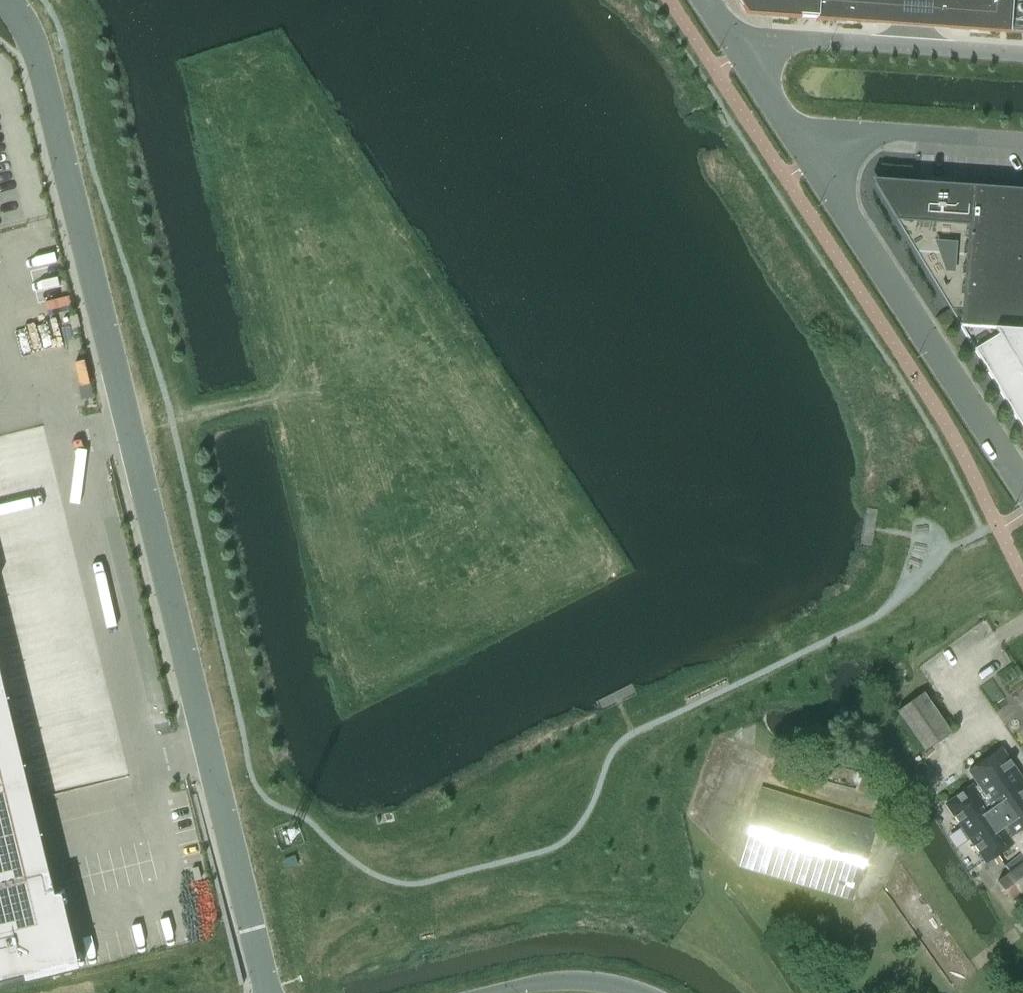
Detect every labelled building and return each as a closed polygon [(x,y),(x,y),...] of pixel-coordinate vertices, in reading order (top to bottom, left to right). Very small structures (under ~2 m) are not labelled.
[(745,14),(757,15),(771,16),(772,16),(787,17),(796,18),(875,23),(891,24),(933,27),(949,29),(989,31),(999,32),(1005,33),(1021,34),(1022,34),(1022,0),(736,0),(745,14)] [(1022,329),(1022,189),(875,179),(946,297),(943,299),(958,324),(988,327),(1022,329)] [(76,315),(70,316),(73,328),(79,326),(76,315)] [(988,327),(958,325),(1022,431),(1022,329),(988,327)] [(69,963),(0,681),(0,980),(69,963)] [(924,751),(950,733),(922,693),(896,711),(924,751)] [(1014,842),(1021,853),(1004,865),(1008,871),(996,879),(1009,898),(1022,888),(1022,782),(1000,750),(968,772),(976,782),(944,804),(984,862),(1014,842)] [(853,899),(876,822),(760,787),(737,864),(853,899)] [(294,855),(282,859),(286,868),(297,864),(294,855)]
